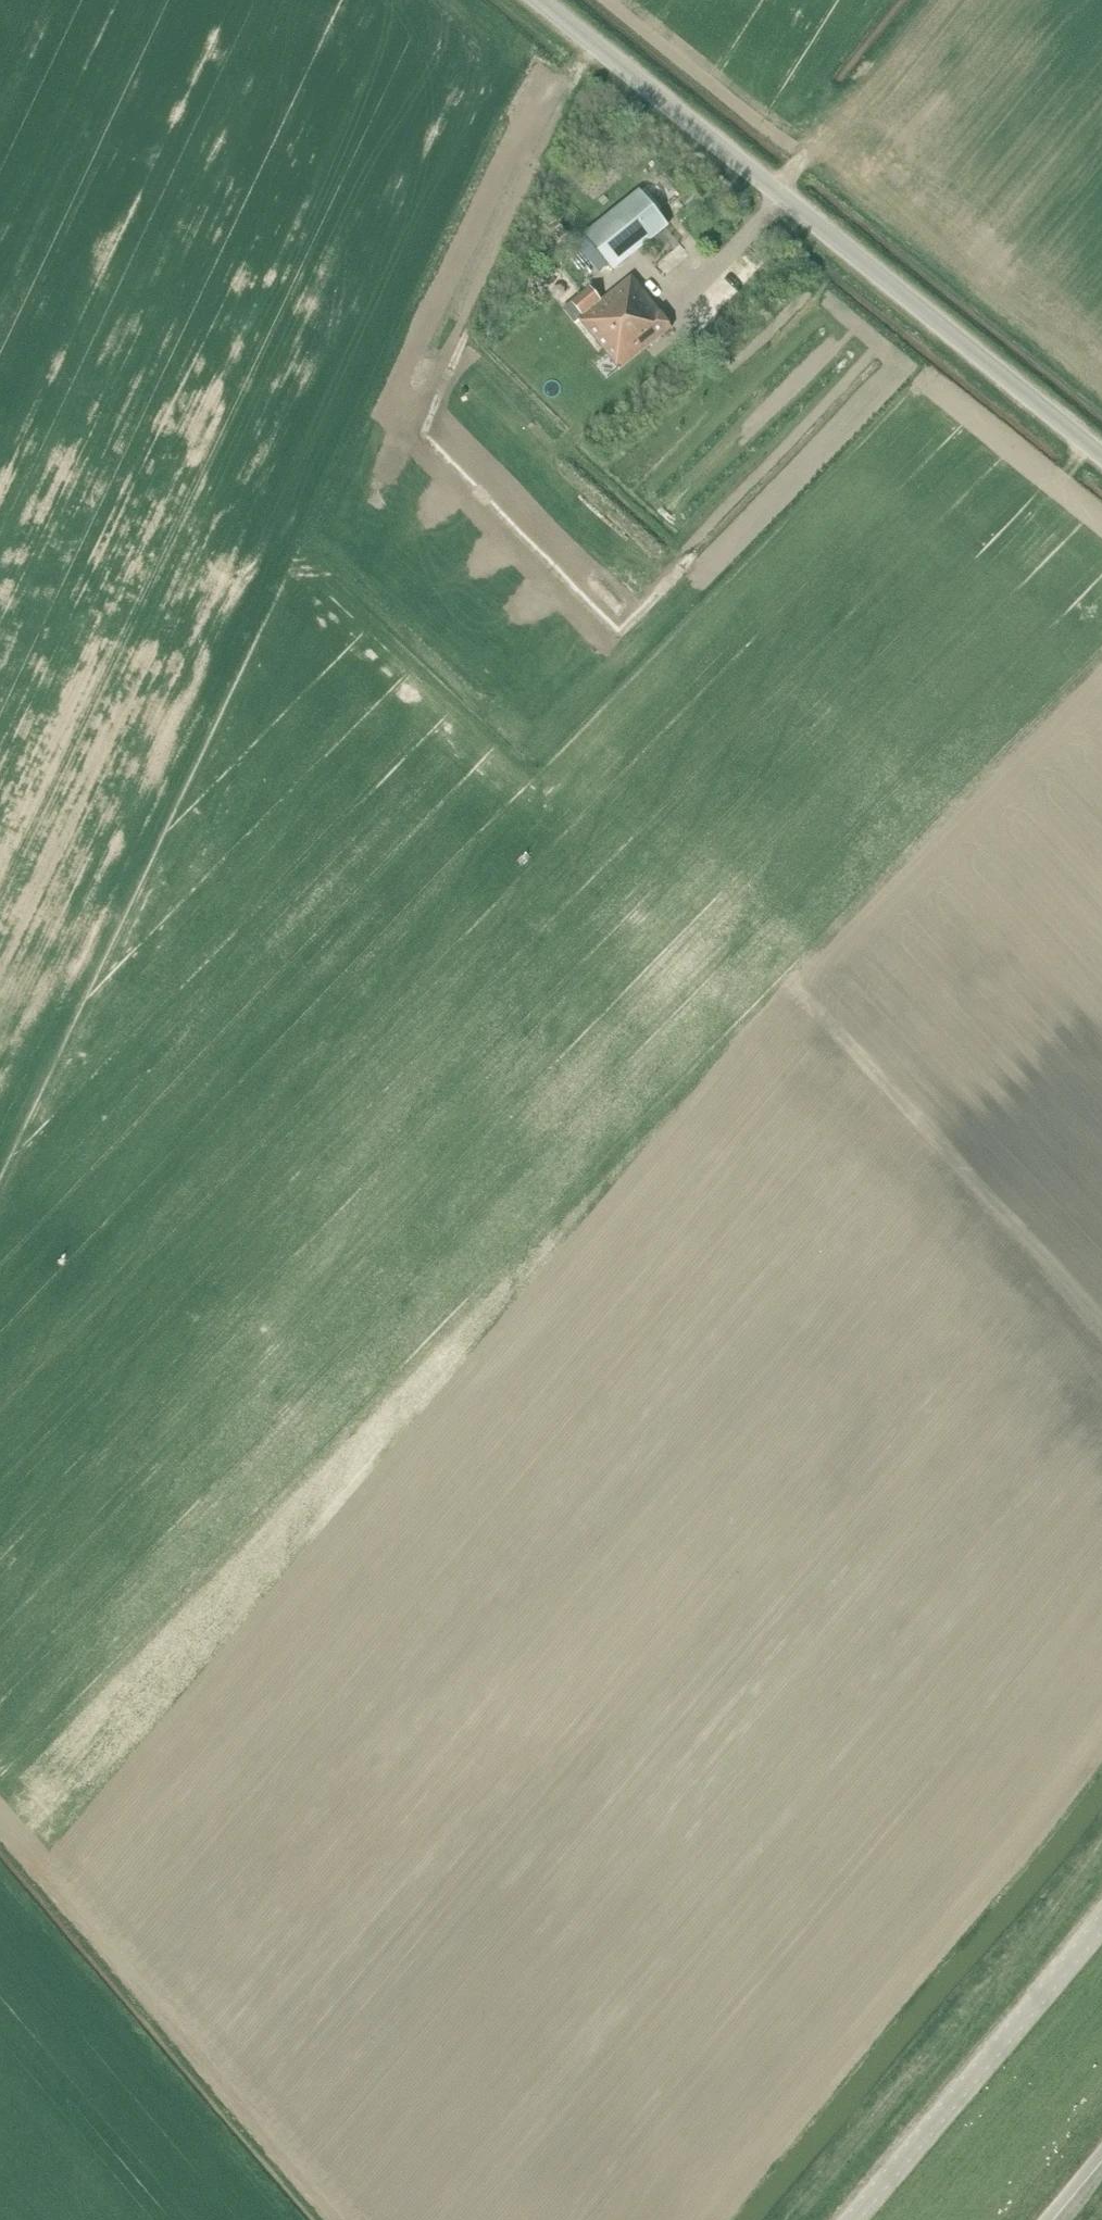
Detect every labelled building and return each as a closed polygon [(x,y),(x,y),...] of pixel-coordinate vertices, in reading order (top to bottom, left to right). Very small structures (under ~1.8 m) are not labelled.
[(641,191),(587,235),(614,269),(668,226),(641,191)] [(591,287),(574,300),(585,313),(579,318),(619,369),(672,327),(632,276),(602,300),(591,287)] [(642,386),(651,400),(664,390),(654,377),(642,386)]
